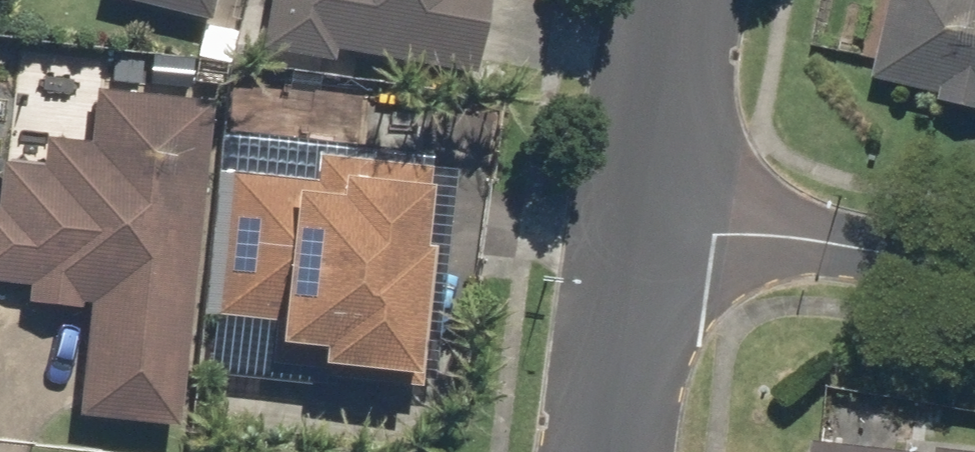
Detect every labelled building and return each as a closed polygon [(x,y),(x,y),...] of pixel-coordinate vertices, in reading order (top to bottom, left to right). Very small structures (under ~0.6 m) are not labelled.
[(219,23),(224,0),(122,0),(219,23)] [(266,48),(339,61),(342,47),(482,72),(495,0),(275,0),(266,48)] [(864,87),(974,112),(974,0),(884,0),(864,87)] [(221,99),(100,87),(95,140),(11,132),(4,203),(0,202),(0,279),(35,283),(33,303),(94,309),(83,415),(188,425),(221,99)] [(273,372),(429,386),(449,163),(231,143),(215,314),(278,319),(273,372)] [(826,435),(825,451),(974,451),(974,447),(826,435)]
